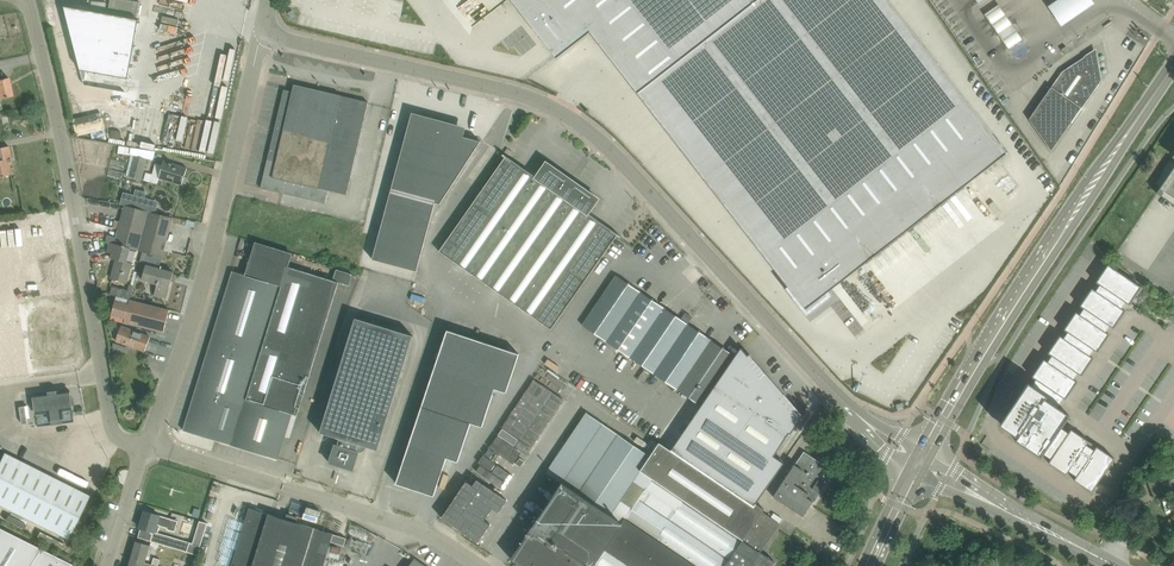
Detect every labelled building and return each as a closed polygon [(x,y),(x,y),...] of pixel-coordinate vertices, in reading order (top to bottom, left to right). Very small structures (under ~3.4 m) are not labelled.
[(131,0),(111,0),(109,11),(138,16),(140,1),(131,0)] [(557,58),(591,32),(788,286),(790,288),(807,310),(829,292),(1007,153),(888,0),(512,0),(557,58)] [(1048,9),(1061,30),(1095,7),(1091,0),(1061,0),(1048,9)] [(998,31),(1011,22),(998,4),(985,13),(998,31)] [(81,70),(129,78),(140,19),(65,5),(81,70)] [(1003,38),(1016,29),(1011,22),(998,31),(1003,38)] [(1022,39),(1016,29),(1003,38),(1010,48),(1022,39)] [(1065,54),(1065,55),(1070,51),(1066,46),(1061,49),(1065,54)] [(1063,70),(1056,81),(1029,119),(1052,150),(1101,79),(1098,62),(1086,54),(1084,56),(1063,70)] [(13,95),(9,77),(0,79),(0,98),(13,95)] [(261,188),(282,193),(326,203),(329,190),(347,194),(369,102),(294,84),(293,91),(284,89),(261,188)] [(107,96),(79,105),(83,116),(110,107),(107,96)] [(101,112),(72,118),(74,124),(77,136),(91,132),(93,138),(107,135),(103,117),(102,117),(101,112)] [(462,128),(415,115),(413,124),(411,123),(403,150),(396,173),(373,258),(374,258),(417,270),(436,202),(441,203),(481,143),(480,142),(460,137),(462,128)] [(10,174),(8,164),(12,163),(9,146),(0,147),(0,176),(10,174)] [(617,235),(620,237),(621,236),(588,213),(598,198),(547,162),(537,177),(503,154),(503,155),(505,157),(439,251),(551,329),(617,235)] [(142,179),(148,158),(135,155),(129,175),(142,179)] [(163,160),(162,164),(156,162),(151,181),(158,183),(159,177),(182,184),(188,167),(176,164),(163,160)] [(1157,191),(1164,198),(1161,202),(1171,211),(1173,206),(1173,166),(1157,191)] [(156,212),(158,205),(154,199),(145,197),(147,191),(136,189),(135,194),(124,192),(121,203),(156,212)] [(173,217),(156,213),(141,209),(125,205),(121,221),(117,237),(112,236),(111,242),(131,248),(163,256),(173,217)] [(128,261),(131,248),(111,242),(110,242),(108,252),(112,253),(111,258),(116,259),(111,278),(128,282),(133,263),(128,261)] [(1028,382),(1016,400),(999,425),(1017,437),(1015,440),(1041,457),(1044,453),(1051,458),(1049,462),(1066,474),(1069,470),(1077,475),(1074,479),(1092,491),(1115,458),(1097,446),(1094,450),(1086,445),(1089,441),(1071,429),(1069,433),(1061,427),(1070,415),(1058,407),(1064,398),(1066,399),(1078,381),(1074,379),(1078,373),(1082,375),(1094,358),(1090,355),(1094,349),(1098,352),(1110,334),(1106,331),(1110,325),(1114,328),(1126,310),(1122,308),(1126,302),(1130,305),(1142,287),(1108,264),(1096,282),(1100,284),(1096,290),(1092,288),(1080,305),(1084,308),(1080,314),(1076,311),(1064,329),(1068,332),(1064,338),(1060,335),(1048,353),(1052,355),(1048,361),(1044,359),(1032,376),(1036,379),(1032,385),(1028,382)] [(157,282),(155,294),(167,298),(174,272),(147,265),(143,279),(157,282)] [(350,285),(353,274),(337,269),(333,280),(287,266),(281,285),(234,271),(184,430),(216,440),(278,459),(292,413),(298,415),(339,282),(350,285)] [(617,275),(600,300),(624,316),(641,291),(617,275)] [(111,294),(130,299),(134,285),(130,284),(128,290),(113,286),(111,294)] [(641,291),(624,316),(607,341),(630,357),(664,307),(641,291)] [(165,308),(153,305),(130,299),(129,304),(116,300),(112,315),(126,318),(125,322),(147,328),(164,332),(170,309),(165,308)] [(68,300),(21,306),(23,308),(26,327),(71,321),(68,300)] [(607,341),(624,316),(600,300),(583,324),(607,341)] [(654,373),(688,323),(664,307),(630,357),(654,373)] [(414,335),(356,317),(320,432),(340,438),(338,445),(335,444),(330,462),(353,470),(359,452),(357,451),(359,444),(362,445),(378,450),(414,335)] [(654,373),(678,389),(711,339),(688,323),(654,373)] [(116,340),(144,350),(145,351),(151,336),(122,326),(116,340)] [(495,389),(506,392),(519,353),(448,330),(397,483),(434,496),(447,458),(458,461),(471,423),(482,426),(495,389)] [(678,389),(701,405),(735,355),(711,339),(678,389)] [(774,455),(790,432),(791,433),(793,430),(792,430),(792,429),(801,416),(765,374),(766,373),(765,372),(764,373),(762,371),(763,370),(762,369),(761,370),(759,367),(760,366),(758,367),(756,364),(757,363),(756,364),(753,361),(754,360),(754,359),(753,360),(751,358),(752,356),(750,353),(748,355),(741,347),(672,449),(755,506),(784,463),(774,455)] [(537,381),(514,419),(539,435),(562,397),(537,381)] [(73,410),(70,389),(33,394),(36,415),(49,413),(50,420),(52,420),(63,419),(65,419),(64,411),(73,410)] [(779,523),(783,518),(775,512),(771,517),(763,512),(765,509),(757,504),(755,507),(754,506),(740,497),(666,448),(658,460),(586,412),(546,472),(562,483),(540,515),(526,536),(511,558),(523,565),(772,565),(775,561),(761,552),(780,523),(779,523)] [(828,466),(812,456),(804,451),(795,464),(773,496),(803,516),(813,501),(814,502),(821,493),(819,492),(825,483),(824,482),(825,480),(820,477),(828,466)] [(0,461),(0,504),(68,538),(89,495),(4,452),(0,461)] [(478,459),(454,500),(486,519),(510,478),(478,459)] [(1161,474),(1165,484),(1167,489),(1173,486),(1173,469),(1161,474)] [(332,541),(345,545),(347,538),(287,519),(276,516),(250,507),(249,508),(243,506),(245,500),(224,494),(217,515),(216,518),(218,518),(236,524),(237,524),(238,522),(245,524),(232,565),(324,565),(332,541)] [(168,529),(175,531),(179,521),(146,510),(141,528),(154,532),(151,541),(186,551),(189,541),(158,532),(161,525),(168,527),(168,529)] [(192,553),(198,555),(207,523),(201,522),(192,553)] [(72,564),(0,528),(0,565),(72,565),(72,564)] [(159,565),(161,560),(161,559),(148,555),(151,545),(137,541),(132,558),(159,565)] [(415,557),(409,565),(428,565),(415,557)] [(129,565),(159,565),(132,558),(129,565)]
